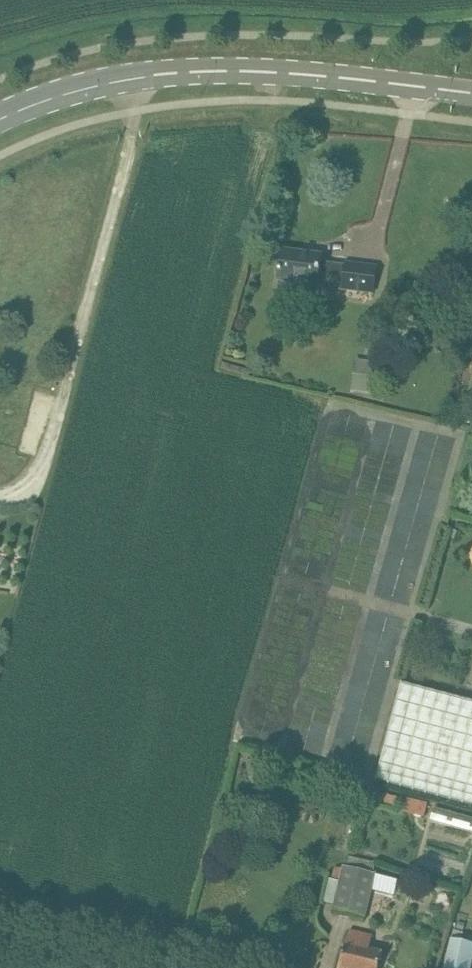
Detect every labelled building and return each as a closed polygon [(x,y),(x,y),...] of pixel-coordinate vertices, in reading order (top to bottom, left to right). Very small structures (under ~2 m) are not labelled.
[(374,292),(375,287),(377,267),(346,263),(346,264),(322,261),(322,256),(283,251),(279,280),(305,284),(304,289),(318,290),(320,273),(344,276),(343,288),(374,292)] [(376,361),(357,359),(353,389),(372,392),(376,361)] [(452,529),(449,537),(455,539),(458,531),(452,529)] [(402,683),(376,781),(471,806),(471,701),(402,683)] [(429,803),(408,798),(404,813),(425,818),(429,803)] [(344,867),(334,913),(365,921),(372,891),(395,896),(398,879),(376,874),(344,867)] [(384,952),(370,949),(373,936),(350,931),(341,967),(380,967),(384,952)] [(443,967),(470,967),(471,961),(471,952),(448,946),(443,967)]
